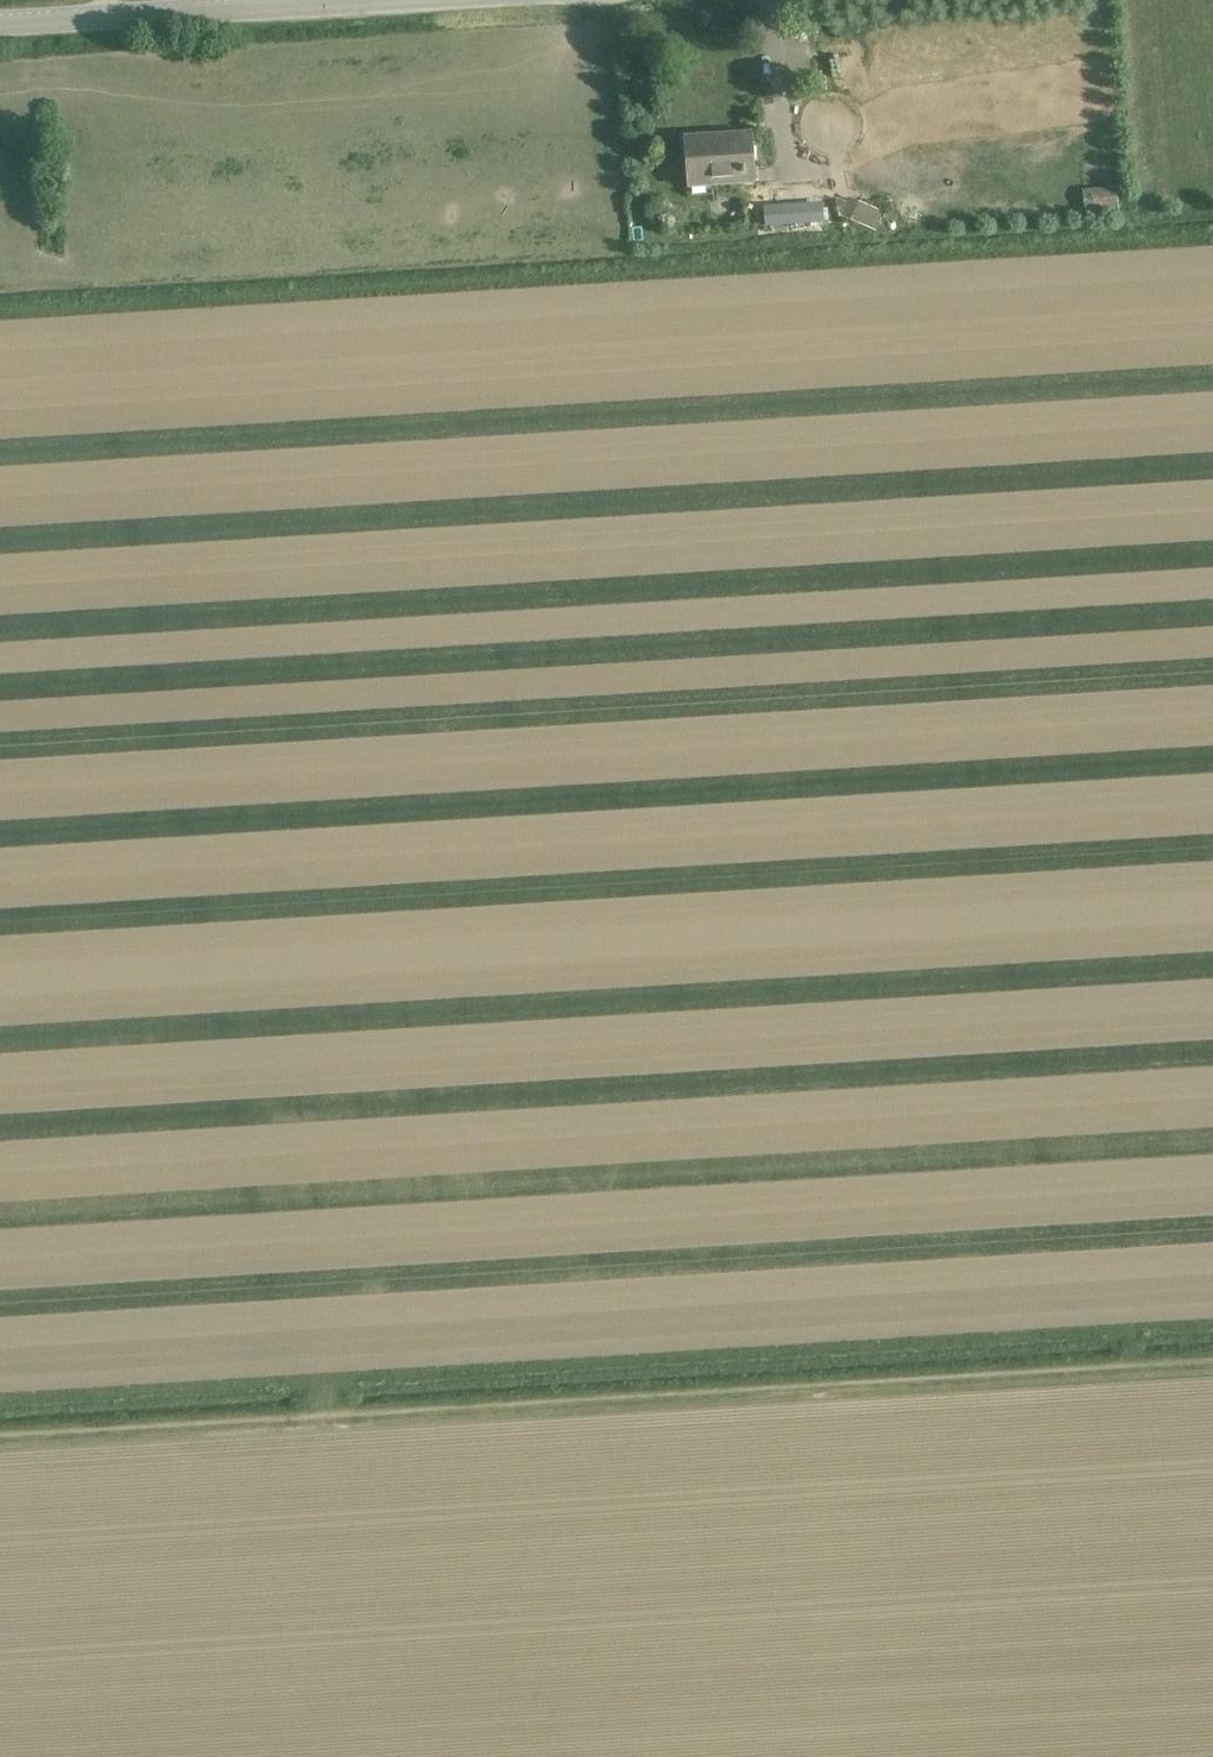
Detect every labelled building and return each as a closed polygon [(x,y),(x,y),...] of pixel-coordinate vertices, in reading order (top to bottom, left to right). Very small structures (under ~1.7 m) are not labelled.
[(690,191),(756,186),(751,134),(686,140),(690,191)] [(1116,187),(1082,190),(1085,218),(1119,214),(1116,187)] [(833,198),(832,198),(835,209),(836,215),(876,232),(884,213),(848,198),(846,203),(833,198)] [(764,206),(765,225),(823,221),(822,203),(764,206)]
